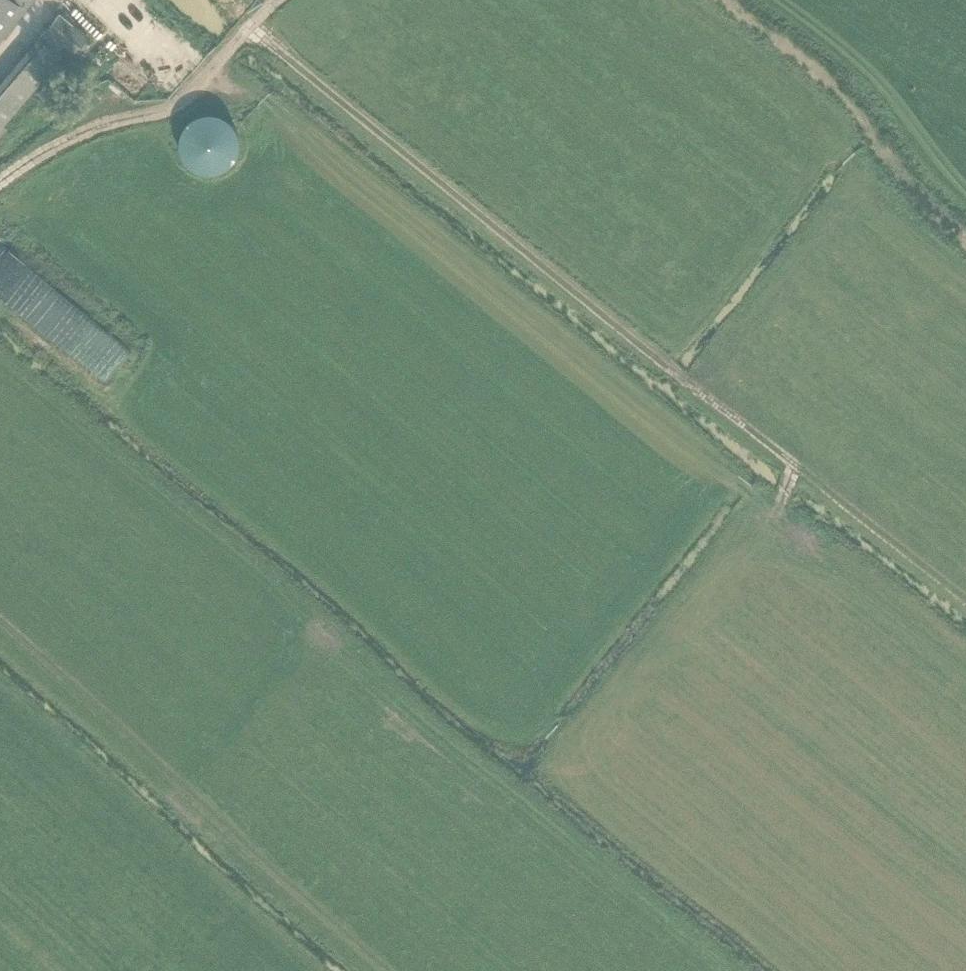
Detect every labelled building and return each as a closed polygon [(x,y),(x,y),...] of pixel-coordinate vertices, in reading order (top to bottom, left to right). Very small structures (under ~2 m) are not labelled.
[(33,0),(0,0),(0,41),(33,0)] [(59,13),(0,83),(0,135),(6,127),(3,125),(61,57),(57,53),(65,44),(74,52),(87,37),(59,13)] [(214,114),(209,114),(204,114),(200,116),(195,118),(191,121),(187,124),(184,128),(182,133),(181,138),(181,143),(181,148),(182,153),(184,157),(187,161),(191,165),(195,168),(200,170),(204,171),(209,171),(214,171),(219,170),(224,168),(228,165),(231,161),(234,157),(236,153),(238,148),(238,143),(238,138),(236,133),(234,128),(231,124),(228,121),(224,118),(219,116),(214,114)]
